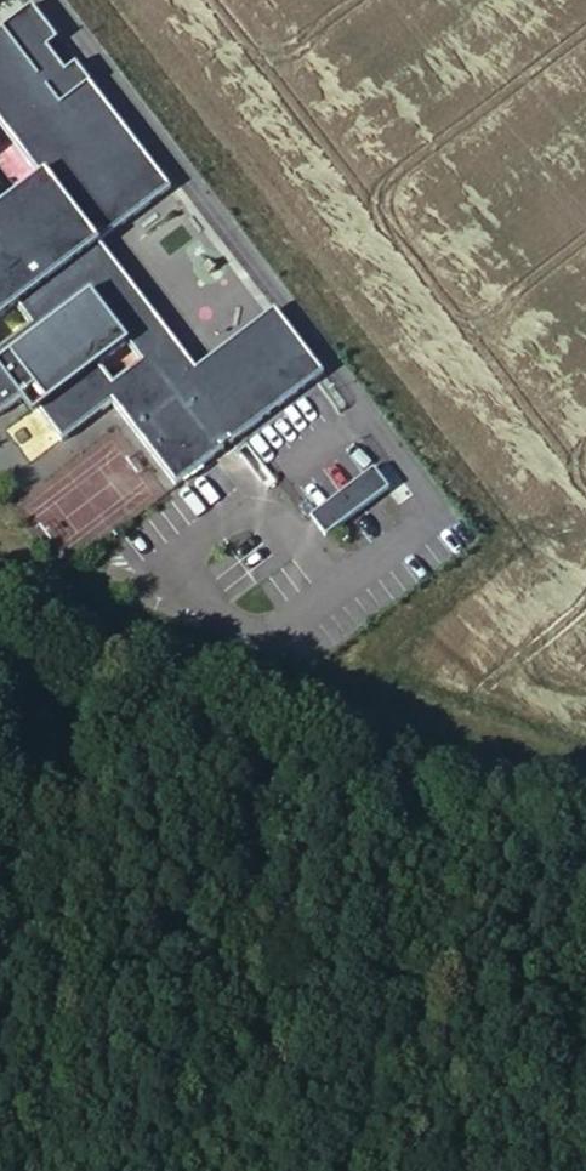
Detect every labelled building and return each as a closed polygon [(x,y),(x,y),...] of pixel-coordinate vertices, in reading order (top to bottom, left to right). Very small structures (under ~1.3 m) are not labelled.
[(267,415),(236,375),(210,395),(192,371),(97,245),(168,190),(72,64),(62,72),(45,49),(55,42),(29,8),(0,30),(0,131),(36,178),(0,205),(0,318),(9,311),(24,332),(0,350),(0,412),(21,397),(56,443),(107,405),(170,488),(220,451),(218,448),(224,443),(226,446),(267,415)] [(272,310),(192,371),(210,395),(236,375),(267,415),(274,410),(244,370),(290,335),(272,310)] [(290,335),(244,370),(274,410),(320,375),(290,335)] [(386,492),(370,471),(306,519),(322,540),(386,492)]
